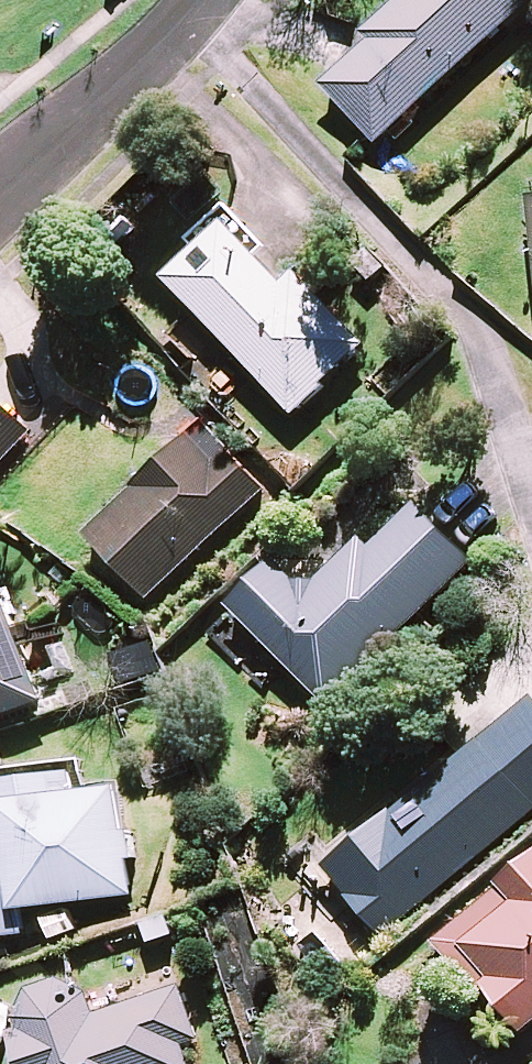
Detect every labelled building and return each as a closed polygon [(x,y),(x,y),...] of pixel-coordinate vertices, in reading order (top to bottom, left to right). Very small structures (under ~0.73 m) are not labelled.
[(378,141),(531,0),(397,0),(362,31),(369,39),(323,82),(378,141)] [(171,271),(295,413),(328,385),(324,381),(368,343),(301,266),(287,278),(233,217),(171,271)] [(33,428),(0,395),(0,462),(33,428)] [(85,529),(146,596),(267,485),(206,419),(85,529)] [(229,602),(324,701),(474,557),(419,500),(373,545),(363,535),(319,577),(297,576),(277,555),(229,602)] [(49,696),(2,549),(0,550),(0,712),(49,696)] [(379,933),(531,809),(531,694),(323,864),(379,933)] [(135,892),(123,780),(76,785),(74,767),(0,775),(0,934),(24,932),(21,904),(135,892)] [(501,875),(517,896),(464,939),(492,973),(485,979),(525,1028),(531,1022),(531,850),(501,875)] [(185,1041),(201,1036),(182,982),(97,1011),(89,988),(62,973),(32,984),(20,1011),(25,1027),(14,1031),(25,1063),(193,1063),(185,1041)]
